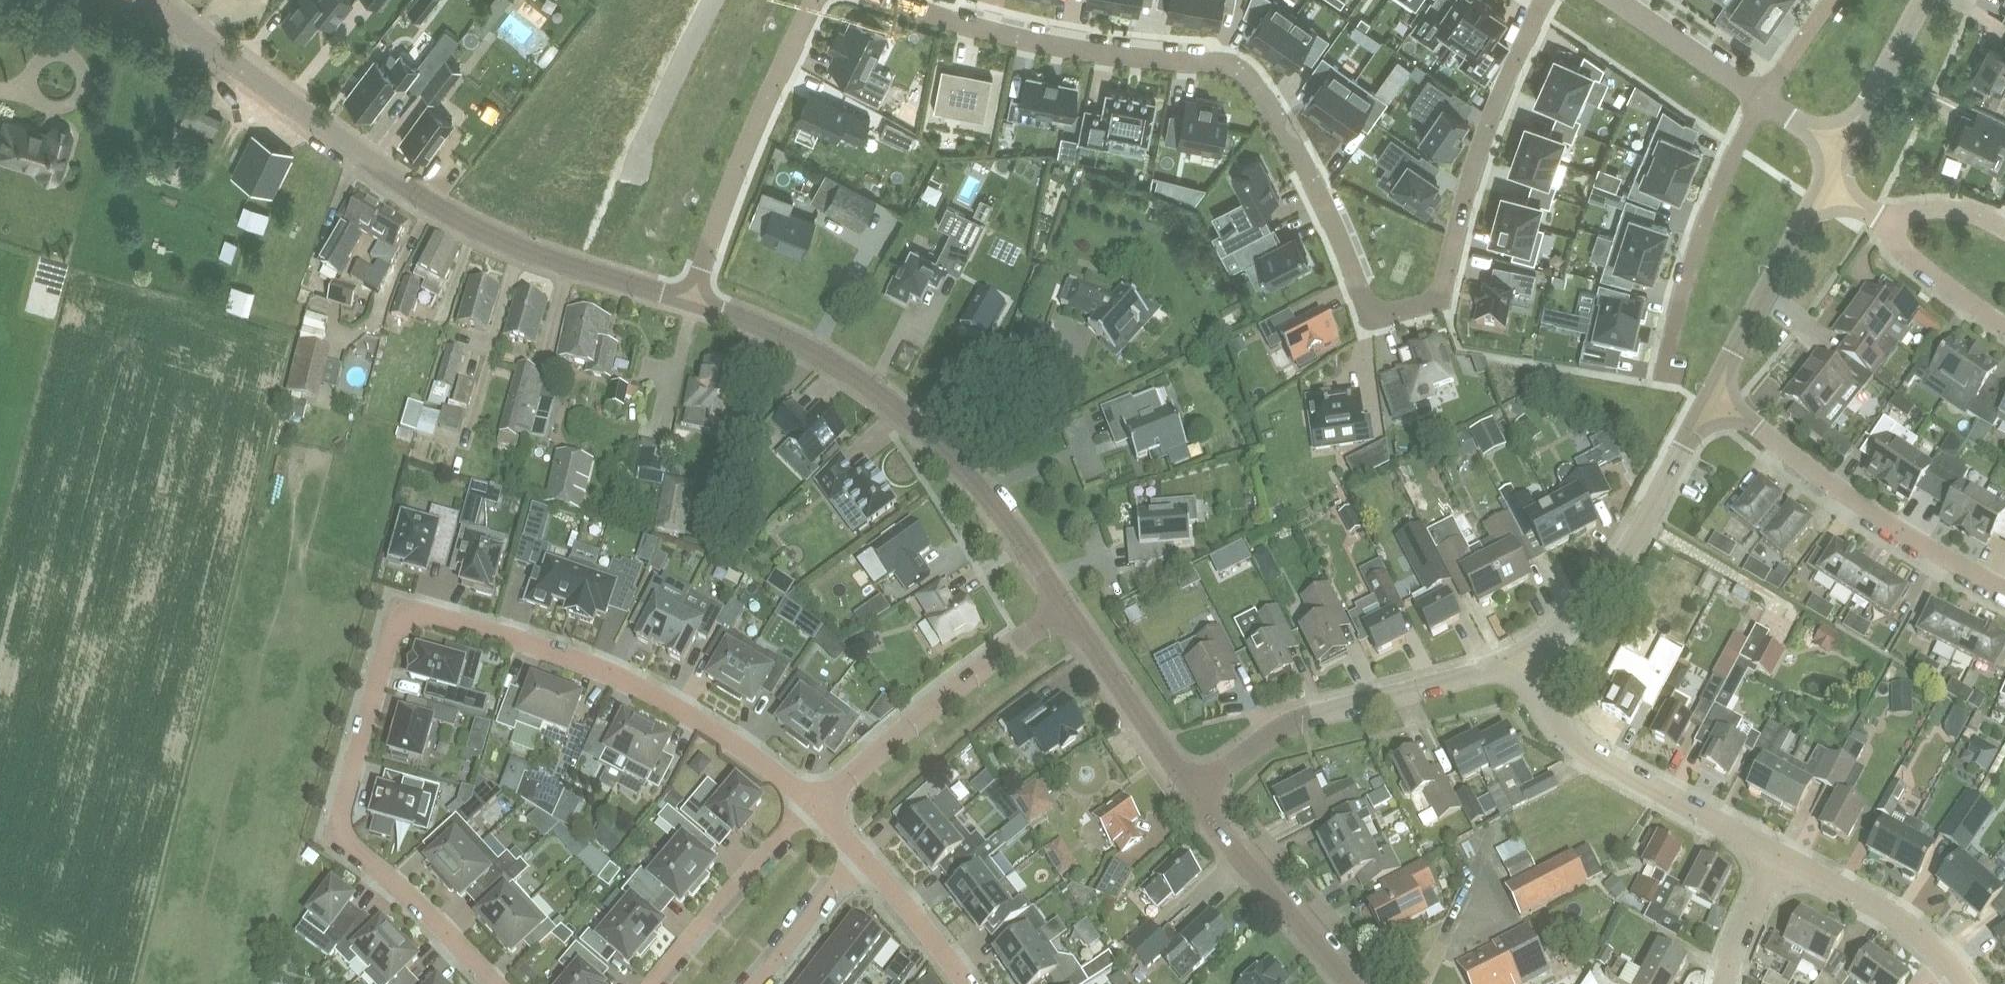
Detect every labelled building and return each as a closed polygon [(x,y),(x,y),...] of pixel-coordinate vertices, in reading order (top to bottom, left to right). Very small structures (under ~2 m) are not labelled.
[(351,0),(319,0),(296,0),(299,2),(284,21),(305,38),(321,17),(333,27),(353,2),(351,0)] [(385,0),(368,0),(379,8),(385,0)] [(439,0),(415,0),(407,9),(422,21),(439,0)] [(515,0),(495,0),(510,11),(517,2),(515,0)] [(1113,6),(1139,11),(1141,0),(1114,0),(1113,6)] [(1168,16),(1193,20),(1197,0),(1170,0),(1168,16)] [(1193,20),(1219,24),(1223,0),(1197,0),(1193,20)] [(1247,37),(1268,52),(1295,15),(1274,0),(1250,0),(1247,6),(1262,17),(1247,37)] [(1485,1),(1483,0),(1453,0),(1445,12),(1432,3),(1413,31),(1423,38),(1430,28),(1455,45),(1485,1)] [(1764,0),(1728,0),(1716,18),(1736,32),(1745,20),(1751,24),(1752,23),(1765,32),(1766,31),(1770,34),(1777,23),(1773,20),(1780,11),(1764,0)] [(1780,11),(1786,2),(1790,4),(1793,0),(1764,0),(1780,11)] [(1496,9),(1485,1),(1455,45),(1480,62),(1473,72),(1485,80),(1509,46),(1494,36),(1506,19),(1494,11),(1496,9)] [(1295,15),(1268,52),(1290,67),(1304,46),(1317,56),(1329,39),(1295,15)] [(1371,23),(1362,17),(1357,23),(1366,30),(1371,23)] [(837,52),(831,65),(849,75),(843,87),(879,105),(886,91),(865,80),(886,37),(852,21),(846,34),(840,31),(831,49),(837,52)] [(619,35),(593,68),(623,90),(638,65),(627,60),(638,46),(619,35)] [(1374,37),(1368,46),(1374,51),(1381,41),(1374,37)] [(1990,46),(1975,74),(1978,76),(1976,80),(1977,85),(1990,92),(1995,90),(1997,86),(2001,88),(2004,81),(2004,54),(1990,46)] [(397,58),(391,54),(382,65),(376,60),(346,97),(371,117),(400,80),(406,85),(419,69),(400,54),(397,58)] [(522,73),(531,63),(521,54),(512,65),(522,73)] [(1585,54),(1579,65),(1554,54),(1544,77),(1584,95),(1593,75),(1600,78),(1604,68),(1585,54)] [(437,100),(460,69),(445,58),(421,89),(437,100)] [(1319,62),(1304,83),(1315,91),(1305,105),(1326,120),(1351,85),(1319,62)] [(1426,70),(1416,64),(1409,73),(1419,80),(1426,70)] [(942,68),(934,111),(967,118),(985,121),(993,78),(975,75),(942,68)] [(1458,139),(1469,122),(1444,105),(1452,93),(1445,88),(1429,77),(1420,90),(1436,101),(1424,119),(1430,123),(1422,136),(1420,138),(1452,160),(1453,158),(1462,145),(1463,143),(1458,139)] [(1584,95),(1544,77),(1533,101),(1558,112),(1554,121),(1577,130),(1582,119),(1574,116),(1584,95)] [(1012,98),(1008,117),(1021,120),(1022,110),(1071,119),(1077,88),(1058,84),(1059,80),(1058,80),(1057,84),(1048,82),(1048,78),(1047,78),(1046,82),(1028,78),(1024,101),(1012,98)] [(1351,85),(1326,120),(1349,136),(1359,121),(1363,115),(1373,122),(1384,107),(1388,102),(1355,79),(1351,85)] [(1637,105),(1645,90),(1636,84),(1628,101),(1637,105)] [(869,118),(810,91),(796,122),(836,140),(836,139),(839,132),(859,141),(869,120),(869,118)] [(1148,140),(1155,103),(1156,103),(1156,101),(1154,101),(1137,98),(1137,97),(1127,95),(1127,96),(1109,93),(1109,92),(1107,92),(1107,94),(1107,95),(1104,112),(1085,109),(1079,141),(1109,147),(1112,135),(1146,141),(1146,142),(1148,142),(1149,140),(1148,140)] [(1170,113),(1165,141),(1179,144),(1178,145),(1221,153),(1228,117),(1217,115),(1219,106),(1213,105),(1213,104),(1201,101),(1201,102),(1187,100),(1184,115),(1170,113)] [(214,136),(222,117),(190,102),(181,121),(177,129),(206,143),(210,134),(214,136)] [(905,102),(897,118),(916,127),(919,109),(905,102)] [(427,158),(453,122),(429,104),(402,140),(427,158)] [(1663,109),(1644,154),(1690,173),(1694,164),(1698,166),(1703,154),(1699,152),(1700,149),(1678,140),(1685,124),(1663,109)] [(1978,111),(1973,123),(1965,119),(1961,129),(1956,126),(1947,147),(1971,158),(1973,154),(1988,161),(1994,147),(2004,152),(2004,150),(2004,124),(1978,111)] [(0,132),(0,158),(8,160),(8,159),(16,162),(16,163),(38,169),(40,161),(61,167),(69,140),(69,139),(69,138),(69,137),(69,136),(69,135),(69,134),(69,133),(68,132),(68,131),(67,130),(66,129),(66,128),(65,127),(64,127),(63,126),(62,126),(61,126),(60,125),(59,125),(58,125),(57,125),(56,125),(55,126),(54,126),(53,127),(52,127),(51,128),(50,128),(50,129),(49,130),(48,131),(48,132),(47,133),(3,120),(0,132)] [(880,135),(909,148),(915,133),(887,121),(880,135)] [(1573,141),(1577,130),(1554,121),(1551,131),(1525,122),(1516,146),(1557,160),(1565,139),(1573,141)] [(271,195),(292,153),(254,133),(233,176),(271,195)] [(1416,166),(1421,158),(1392,138),(1378,159),(1387,165),(1400,174),(1389,190),(1426,215),(1440,194),(1432,189),(1437,181),(1416,166)] [(1557,160),(1516,146),(1508,170),(1534,178),(1531,188),(1553,195),(1557,184),(1550,182),(1557,160)] [(1129,149),(1131,171),(1158,168),(1158,160),(1150,161),(1149,148),(1129,149)] [(168,149),(160,164),(175,171),(182,156),(168,149)] [(1690,173),(1644,154),(1628,194),(1652,203),(1658,188),(1680,197),(1681,195),(1686,197),(1691,184),(1686,182),(1690,173)] [(1226,229),(1213,236),(1222,253),(1233,247),(1272,227),(1265,215),(1273,211),(1269,205),(1280,200),(1270,179),(1260,160),(1242,169),(1245,174),(1234,179),(1250,212),(1225,225),(1226,229)] [(1065,177),(1068,169),(1056,165),(1053,172),(1065,177)] [(1172,180),(1158,176),(1154,190),(1168,195),(1172,180)] [(861,229),(878,200),(841,179),(825,209),(861,229)] [(1537,226),(1543,205),(1550,207),(1553,195),(1531,188),(1528,198),(1501,191),(1494,216),(1544,230),(1544,228),(1537,226)] [(764,190),(751,224),(765,229),(762,237),(803,253),(815,220),(789,211),(791,207),(793,201),(764,190)] [(370,236),(382,216),(380,216),(384,209),(354,191),(339,215),(346,220),(345,221),(348,223),(348,222),(355,226),(351,232),(356,235),(357,235),(360,230),(370,236)] [(1623,204),(1613,237),(1660,252),(1663,243),(1667,244),(1671,232),(1667,230),(1668,227),(1646,221),(1650,206),(1625,198),(1623,204)] [(981,199),(974,213),(986,219),(993,204),(981,199)] [(264,232),(271,214),(244,204),(238,222),(264,232)] [(390,267),(401,248),(396,244),(409,223),(384,209),(380,216),(382,216),(370,236),(380,241),(371,256),(390,267)] [(982,222),(966,215),(952,243),(967,251),(982,222)] [(1535,264),(1544,230),(1494,216),(1488,241),(1514,248),(1511,257),(1535,264)] [(351,232),(355,226),(348,222),(348,223),(345,228),(342,226),(328,251),(330,252),(322,266),(342,277),(350,263),(348,262),(362,238),(357,235),(356,235),(351,232)] [(1296,237),(1281,245),(1272,227),(1233,247),(1243,266),(1258,258),(1273,286),(1292,275),(1290,271),(1309,261),(1304,252),(1305,251),(1302,246),(1301,246),(1296,237)] [(1657,261),(1660,252),(1613,237),(1601,277),(1625,284),(1629,270),(1652,277),(1653,274),(1657,276),(1661,263),(1657,261)] [(233,259),(238,242),(225,238),(220,256),(233,259)] [(447,284),(444,282),(460,252),(433,238),(417,268),(418,269),(413,276),(425,282),(422,287),(423,288),(422,290),(439,299),(447,284)] [(938,292),(955,257),(942,250),(941,251),(935,262),(935,263),(913,252),(903,272),(900,270),(888,293),(891,294),(890,297),(908,307),(912,299),(921,304),(930,288),(938,292)] [(361,260),(352,274),(350,278),(362,285),(377,293),(382,285),(369,277),(374,268),(361,260)] [(382,285),(387,276),(374,268),(369,277),(382,285)] [(1475,305),(1474,306),(1479,307),(1476,324),(1504,330),(1512,287),(1532,291),(1536,273),(1511,268),(1508,284),(1484,280),(1482,293),(1477,292),(1477,294),(1478,294),(1476,305),(1475,305)] [(1553,274),(1551,282),(1564,285),(1566,277),(1553,274)] [(414,313),(418,302),(416,301),(421,285),(404,278),(391,314),(409,321),(411,312),(414,313)] [(352,309),(358,288),(334,280),(327,301),(352,309)] [(487,331),(500,289),(471,280),(458,322),(487,331)] [(1116,296),(1070,280),(1070,281),(1072,282),(1064,304),(1062,303),(1061,305),(1099,318),(1095,331),(1097,333),(1097,334),(1115,351),(1116,349),(1115,348),(1123,339),(1128,343),(1142,328),(1139,325),(1149,313),(1122,289),(1116,296)] [(1624,290),(1599,283),(1590,321),(1638,333),(1640,324),(1644,325),(1647,312),(1643,311),(1643,308),(1621,303),(1624,290)] [(249,315),(255,291),(232,285),(226,309),(249,315)] [(1893,306),(1867,287),(1858,299),(1861,301),(1853,311),(1898,343),(1904,335),(1903,330),(1904,329),(1909,328),(1921,311),(1901,296),(1893,306)] [(985,339),(1005,304),(1004,303),(1003,305),(981,292),(981,291),(980,290),(960,325),(962,325),(962,324),(985,337),(984,338),(985,339)] [(535,345),(547,302),(518,294),(506,336),(535,345)] [(611,377),(618,343),(606,341),(611,317),(568,308),(558,357),(589,364),(587,372),(611,377)] [(1898,343),(1853,311),(1846,321),(1843,319),(1835,331),(1861,350),(1853,362),(1873,377),(1882,364),(1871,356),(1882,340),(1894,348),(1898,343)] [(1290,313),(1260,329),(1271,350),(1284,344),(1294,363),(1296,363),(1299,370),(1317,361),(1313,353),(1336,341),(1331,330),(1335,328),(1328,315),(1324,317),(1323,315),(1297,328),(1290,313)] [(1571,318),(1558,315),(1555,330),(1567,333),(1571,318)] [(1933,337),(1942,326),(1931,318),(1923,330),(1933,337)] [(1638,334),(1590,322),(1590,325),(1586,340),(1584,349),(1583,349),(1579,366),(1605,371),(1609,354),(1632,359),(1633,356),(1637,357),(1640,344),(1636,343),(1638,334)] [(1952,387),(1975,352),(1953,338),(1936,363),(1925,355),(1904,384),(1908,387),(1915,378),(1924,384),(1931,373),(1952,387)] [(1408,416),(1403,404),(1410,401),(1411,404),(1433,397),(1431,390),(1454,382),(1444,353),(1439,340),(1397,355),(1402,368),(1399,369),(1404,383),(1397,386),(1397,384),(1383,389),(1394,420),(1408,416)] [(319,400),(331,349),(300,341),(287,392),(319,400)] [(1526,342),(1523,357),(1533,359),(1536,344),(1526,342)] [(453,388),(464,351),(448,346),(436,383),(434,382),(430,397),(446,402),(451,388),(453,388)] [(1844,373),(1818,352),(1809,364),(1812,366),(1804,376),(1836,401),(1852,381),(1863,389),(1873,377),(1853,362),(1844,373)] [(1979,420),(1992,400),(1980,392),(1997,367),(1975,352),(1952,387),(1973,401),(1966,412),(1979,420)] [(517,437),(530,396),(537,368),(519,363),(511,391),(499,433),(517,437)] [(723,366),(708,363),(704,385),(693,383),(688,407),(713,412),(711,422),(733,426),(738,398),(735,398),(741,370),(737,369),(735,365),(727,364),(723,366)] [(1836,401),(1804,376),(1796,386),(1794,383),(1785,395),(1809,414),(1801,424),(1822,441),(1831,430),(1820,421),(1836,401)] [(469,408),(476,383),(460,378),(453,403),(449,402),(448,408),(444,407),(441,415),(424,409),(424,407),(422,406),(415,432),(434,438),(437,427),(461,434),(467,414),(466,413),(468,408),(469,408)] [(625,406),(630,386),(611,382),(607,402),(625,406)] [(549,443),(552,431),(554,432),(566,389),(543,383),(527,444),(549,450),(551,443),(549,443)] [(1161,411),(1153,391),(1110,409),(1118,429),(1124,427),(1137,458),(1149,453),(1153,462),(1168,456),(1165,447),(1186,439),(1173,406),(1161,411)] [(1341,393),(1307,398),(1312,432),(1352,427),(1353,441),(1372,438),(1369,423),(1363,424),(1359,397),(1342,400),(1341,393)] [(1897,412),(1904,401),(1896,395),(1888,405),(1897,412)] [(291,399),(287,413),(302,417),(306,403),(291,399)] [(2004,407),(1992,400),(1979,420),(1993,428),(1999,418),(2004,421),(2004,405),(2004,407)] [(415,432),(422,406),(409,402),(401,428),(415,432)] [(810,421),(794,405),(775,423),(791,439),(789,442),(811,465),(822,454),(834,443),(844,433),(841,430),(842,426),(837,421),(833,422),(822,409),(810,421)] [(1910,449),(1911,450),(1917,440),(1896,426),(1896,425),(1884,417),(1870,437),(1882,445),(1865,470),(1877,478),(1887,485),(1910,449)] [(1493,418),(1470,430),(1479,448),(1502,436),(1493,418)] [(1476,452),(1466,433),(1456,438),(1467,457),(1476,452)] [(1958,433),(1944,455),(1960,465),(1974,443),(1958,433)] [(1842,457),(1862,457),(1861,437),(1842,437),(1842,457)] [(665,475),(671,447),(645,442),(639,469),(665,475)] [(839,448),(834,443),(822,454),(827,459),(839,448)] [(1931,463),(1910,449),(1887,485),(1909,499),(1926,474),(1940,483),(1953,462),(1938,453),(1931,463)] [(1359,481),(1378,470),(1368,452),(1349,462),(1359,481)] [(548,501),(568,506),(581,509),(591,462),(580,459),(558,454),(552,477),(553,477),(548,501)] [(886,488),(878,477),(877,478),(867,464),(868,464),(867,463),(865,464),(866,464),(853,474),(841,457),(816,482),(854,534),(896,503),(895,502),(885,488),(886,488)] [(1963,531),(1984,494),(1962,482),(1968,471),(1953,462),(1940,483),(1955,492),(1940,518),(1963,531)] [(1580,478),(1576,470),(1574,468),(1573,467),(1570,466),(1568,465),(1566,466),(1565,466),(1563,466),(1562,467),(1561,468),(1559,470),(1558,472),(1558,473),(1558,474),(1558,477),(1558,479),(1558,480),(1567,496),(1552,504),(1570,539),(1596,525),(1586,505),(1609,493),(1597,469),(1580,478)] [(482,479),(476,496),(505,506),(511,489),(482,479)] [(1768,487),(1761,481),(1733,515),(1746,526),(1775,492),(1768,486),(1768,487)] [(1761,533),(1784,505),(1780,502),(1783,499),(1776,494),(1777,494),(1775,492),(1746,526),(1755,533),(1757,530),(1761,533)] [(1552,504),(1551,504),(1548,498),(1534,505),(1528,494),(1518,499),(1506,505),(1523,538),(1535,532),(1545,552),(1570,539),(1552,504)] [(1984,494),(1963,531),(1986,544),(2001,518),(2004,520),(2004,506),(1984,494)] [(682,535),(689,501),(665,496),(658,530),(682,535)] [(1178,508),(1178,502),(1157,504),(1157,510),(1138,511),(1140,532),(1133,532),(1136,566),(1149,565),(1176,552),(1175,544),(1192,543),(1189,507),(1178,508)] [(1788,509),(1784,505),(1761,533),(1765,537),(1762,540),(1771,547),(1799,512),(1797,511),(1790,506),(1788,509)] [(1350,534),(1363,527),(1352,506),(1339,513),(1350,534)] [(446,558),(458,516),(433,509),(429,525),(422,524),(423,521),(408,516),(407,519),(404,518),(395,550),(392,549),(388,563),(402,566),(403,564),(408,565),(407,569),(425,574),(431,554),(446,558)] [(1784,558),(1812,524),(1805,518),(1806,518),(1799,512),(1771,547),(1784,558)] [(1487,558),(1504,592),(1529,579),(1512,546),(1523,540),(1509,514),(1485,526),(1491,539),(1480,545),(1487,558)] [(535,541),(541,543),(545,527),(526,521),(521,537),(535,541)] [(930,549),(910,523),(897,532),(895,530),(883,538),(885,541),(871,551),(891,577),(895,574),(907,590),(918,582),(919,583),(930,575),(922,564),(921,565),(916,559),(930,549)] [(1445,565),(1437,551),(1423,524),(1407,532),(1428,573),(1445,565)] [(463,526),(456,554),(459,555),(469,557),(465,569),(461,584),(477,588),(476,593),(491,597),(503,553),(484,547),(488,533),(463,526)] [(1719,553),(1726,540),(1715,534),(1708,546),(1719,553)] [(527,566),(535,541),(521,537),(514,562),(527,566)] [(1462,538),(1437,551),(1445,565),(1446,565),(1452,577),(1462,572),(1479,605),(1504,592),(1487,558),(1480,545),(1468,551),(1462,538)] [(1730,559),(1737,547),(1726,540),(1719,553),(1730,559)] [(540,570),(546,554),(548,546),(541,543),(535,541),(527,566),(537,569),(540,570)] [(1243,541),(1213,557),(1221,573),(1251,558),(1243,541)] [(1855,554),(1839,544),(1838,546),(1835,544),(1817,572),(1836,584),(1855,554)] [(1655,545),(1650,555),(1662,562),(1668,552),(1655,545)] [(1273,564),(1266,551),(1252,558),(1259,571),(1273,564)] [(640,552),(637,559),(650,564),(653,557),(640,552)] [(651,569),(661,574),(669,558),(659,553),(651,569)] [(556,601),(569,562),(546,554),(540,570),(537,569),(526,602),(550,610),(553,600),(556,601)] [(1853,595),(1871,567),(1855,557),(1856,555),(1855,554),(1836,584),(1853,595)] [(577,619),(595,567),(571,558),(569,562),(556,601),(570,605),(567,615),(577,619)] [(1753,578),(1761,565),(1750,559),(1742,572),(1753,578)] [(604,617),(615,587),(630,593),(642,566),(624,560),(622,563),(614,560),(610,571),(595,567),(577,619),(592,624),(595,614),(604,617)] [(1377,601),(1348,615),(1359,637),(1358,638),(1361,644),(1371,639),(1378,654),(1407,639),(1392,610),(1402,605),(1385,573),(1387,572),(1380,560),(1359,571),(1365,583),(1367,582),(1377,601)] [(1764,585),(1772,571),(1761,565),(1753,578),(1764,585)] [(1175,575),(1183,592),(1201,583),(1192,566),(1175,575)] [(1871,606),(1889,578),(1871,567),(1853,595),(1871,606)] [(1706,574),(1698,588),(1702,590),(1712,596),(1722,576),(1708,569),(1706,574)] [(786,596),(793,584),(777,573),(769,585),(786,596)] [(1438,585),(1432,575),(1421,582),(1426,591),(1413,599),(1419,609),(1432,634),(1460,619),(1441,584),(1438,585)] [(661,648),(683,606),(660,594),(666,583),(655,577),(640,606),(651,611),(636,639),(651,647),(652,643),(661,648)] [(1889,618),(1906,592),(1903,591),(1904,589),(1889,578),(1871,606),(1889,618)] [(953,604),(942,585),(920,599),(932,618),(928,620),(944,646),(964,633),(966,633),(968,633),(969,633),(971,632),(972,631),(973,630),(974,629),(975,628),(976,626),(979,623),(963,598),(953,604)] [(1320,666),(1347,653),(1331,621),(1344,615),(1329,586),(1303,599),(1315,623),(1302,630),(1320,666)] [(1747,604),(1753,594),(1738,586),(1732,596),(1747,604)] [(786,600),(803,612),(809,616),(812,614),(796,592),(786,600)] [(1816,616),(1824,603),(1813,596),(1805,610),(1816,616)] [(1827,623),(1835,609),(1824,603),(1816,616),(1827,623)] [(730,624),(738,610),(730,605),(721,619),(730,624)] [(1951,613),(1935,605),(1934,607),(1931,606),(1917,633),(1937,643),(1951,613)] [(705,618),(683,606),(661,648),(670,652),(668,656),(682,663),(697,635),(708,640),(722,612),(711,606),(705,618)] [(1293,671),(1276,636),(1288,630),(1276,607),(1257,617),(1260,622),(1240,633),(1248,648),(1249,649),(1267,684),(1293,671)] [(1955,652),(1970,622),(1951,613),(1937,643),(1955,652)] [(1854,634),(1861,621),(1851,614),(1843,627),(1854,634)] [(814,641),(824,627),(811,618),(801,631),(802,634),(814,641)] [(1865,640),(1872,627),(1861,621),(1854,634),(1865,640)] [(1988,631),(1970,622),(1955,652),(1974,661),(1990,629),(1989,629),(1988,631)] [(1833,653),(1842,638),(1822,626),(1813,642),(1815,644),(1813,647),(1829,656),(1831,652),(1833,653)] [(728,694),(757,647),(724,627),(711,648),(722,655),(708,678),(718,684),(716,687),(728,694)] [(822,649),(834,638),(824,627),(814,641),(822,649)] [(1756,627),(1748,641),(1740,658),(1751,664),(1771,675),(1784,652),(1764,641),(1768,634),(1756,627)] [(1235,686),(1222,660),(1232,654),(1219,629),(1198,640),(1206,656),(1189,665),(1186,667),(1178,652),(1158,662),(1175,694),(1198,682),(1207,700),(1235,686)] [(2004,648),(2004,637),(1990,629),(1974,661),(1994,671),(2004,648)] [(1713,708),(1715,704),(1727,682),(1748,641),(1735,635),(1713,675),(1700,700),(1713,708)] [(878,651),(874,636),(855,640),(859,656),(878,651)] [(769,656),(756,649),(757,647),(728,694),(740,701),(742,698),(752,705),(766,681),(777,688),(790,666),(770,654),(769,656)] [(457,690),(467,653),(448,648),(445,657),(418,650),(415,659),(411,657),(406,672),(411,673),(409,679),(411,679),(411,678),(449,689),(445,704),(455,707),(460,690),(457,690)] [(1922,675),(1930,661),(1919,655),(1911,668),(1922,675)] [(1933,681),(1941,668),(1930,661),(1922,675),(1933,681)] [(1615,662),(1614,664),(1611,669),(1608,676),(1618,682),(1611,695),(1606,696),(1602,704),(1604,708),(1603,709),(1631,724),(1646,696),(1645,695),(1651,685),(1640,679),(1634,689),(1620,682),(1625,671),(1627,668),(1615,662)] [(785,732),(796,741),(822,707),(830,696),(818,687),(799,673),(784,693),(794,701),(778,722),(787,729),(785,732)] [(544,725),(557,688),(533,679),(524,701),(508,695),(497,725),(514,731),(517,725),(541,734),(544,725)] [(1955,700),(1963,687),(1952,680),(1944,693),(1955,700)] [(1893,715),(1913,714),(1912,683),(1892,683),(1893,715)] [(1676,692),(1665,686),(1665,687),(1659,697),(1670,703),(1675,693),(1676,692)] [(1967,705),(1974,694),(1963,687),(1955,700),(1966,706),(1967,705)] [(568,734),(581,697),(557,688),(544,725),(568,734)] [(483,715),(488,698),(460,690),(455,707),(483,715)] [(1974,694),(1967,705),(1976,711),(1985,697),(1975,691),(1974,694)] [(1677,749),(1692,722),(1683,717),(1691,702),(1675,693),(1670,703),(1653,736),(1677,749)] [(1782,711),(1789,709),(1793,703),(1782,697),(1777,708),(1782,711)] [(1085,728),(1064,699),(1036,719),(1025,703),(1001,720),(1022,748),(1035,739),(1048,756),(1061,746),(1063,750),(1077,739),(1075,736),(1085,728)] [(454,728),(459,713),(427,704),(423,718),(401,711),(396,727),(393,736),(394,736),(389,752),(393,753),(392,758),(408,763),(409,758),(422,762),(433,722),(454,728)] [(1753,752),(1756,747),(1762,736),(1752,731),(1754,727),(1739,719),(1740,717),(1715,704),(1713,708),(1704,726),(1718,734),(1703,763),(1729,777),(1745,748),(1753,752)] [(861,719),(842,706),(834,716),(822,707),(796,741),(807,749),(809,746),(819,754),(835,732),(845,740),(861,719)] [(1963,729),(1970,717),(1954,708),(1948,720),(1963,729)] [(1977,731),(1984,717),(1975,713),(1968,726),(1977,731)] [(625,771),(647,728),(624,716),(613,737),(603,731),(591,754),(602,759),(600,763),(623,776),(625,772),(625,771)] [(488,739),(492,724),(477,720),(472,735),(488,739)] [(1767,753),(1781,727),(1770,721),(1762,736),(1756,747),(1767,753)] [(658,789),(670,767),(659,761),(670,740),(647,728),(625,771),(625,772),(658,789)] [(1506,730),(1479,744),(1500,785),(1502,790),(1503,790),(1513,810),(1526,803),(1556,787),(1550,775),(1534,784),(1521,790),(1512,772),(1524,766),(1522,760),(1514,745),(1510,738),(1506,730)] [(1850,739),(1864,747),(1868,740),(1854,732),(1850,739)] [(1521,733),(1510,738),(1514,745),(1524,740),(1521,733)] [(1500,785),(1479,744),(1475,737),(1447,751),(1463,782),(1481,773),(1490,791),(1500,785)] [(1998,750),(1976,738),(1968,752),(1977,757),(1973,765),(1986,772),(1998,750)] [(1841,756),(1840,758),(1828,782),(1841,790),(1855,764),(1856,764),(1864,747),(1850,739),(1841,756)] [(1773,801),(1794,760),(1776,750),(1770,761),(1764,758),(1748,787),(1773,801)] [(1439,768),(1429,773),(1417,751),(1394,762),(1403,780),(1401,787),(1405,794),(1411,796),(1412,797),(1424,791),(1439,819),(1460,808),(1446,780),(1439,768)] [(1826,785),(1828,782),(1840,758),(1828,751),(1813,778),(1826,785)] [(1796,813),(1812,784),(1806,780),(1812,769),(1794,760),(1773,801),(1796,813)] [(516,797),(525,774),(527,767),(512,761),(502,789),(516,797)] [(550,818),(552,820),(566,789),(525,774),(516,797),(550,818)] [(1309,778),(1298,783),(1298,784),(1296,780),(1274,791),(1275,795),(1289,822),(1311,811),(1317,822),(1360,800),(1350,782),(1319,797),(1309,778)] [(373,795),(370,809),(373,810),(371,817),(375,818),(371,834),(390,839),(395,824),(414,829),(427,833),(435,805),(439,788),(406,779),(402,794),(379,788),(377,796),(373,795)] [(1380,779),(1370,784),(1374,793),(1385,788),(1380,779)] [(1030,822),(1045,812),(1038,801),(1052,791),(1045,780),(1015,800),(1030,822)] [(747,819),(761,802),(737,781),(717,804),(701,791),(682,812),(708,834),(718,822),(733,835),(736,832),(740,835),(751,822),(747,819)] [(1008,793),(997,781),(997,782),(988,790),(998,802),(1008,793)] [(916,853),(951,822),(941,811),(949,804),(931,783),(907,803),(919,816),(899,834),(916,853)] [(1892,819),(1908,791),(1894,783),(1878,811),(1892,819)] [(473,795),(475,790),(462,786),(458,800),(465,807),(472,801),(473,795)] [(1471,823),(1483,817),(1469,789),(1457,795),(1471,823)] [(1384,790),(1367,799),(1373,812),(1391,803),(1384,790)] [(663,803),(668,807),(674,813),(683,802),(672,792),(663,803)] [(1821,827),(1824,828),(1822,831),(1823,833),(1835,840),(1836,840),(1838,836),(1841,837),(1847,840),(1865,807),(1839,793),(1838,795),(1821,827)] [(1952,843),(1981,801),(1968,793),(1940,835),(1952,843)] [(1140,839),(1130,824),(1138,818),(1123,797),(1095,816),(1112,840),(1114,838),(1124,851),(1140,839)] [(1965,852),(1994,810),(1981,801),(1952,843),(1965,852)] [(663,813),(668,807),(663,803),(658,809),(663,813)] [(1328,822),(1333,832),(1319,839),(1330,861),(1369,841),(1362,828),(1375,822),(1365,803),(1338,817),(1328,822)] [(553,819),(569,827),(576,814),(560,806),(553,819)] [(1006,845),(1029,827),(1021,815),(1010,824),(998,835),(1006,845)] [(441,882),(482,845),(455,816),(434,835),(443,845),(426,861),(433,869),(431,871),(441,882)] [(560,825),(552,820),(550,818),(538,830),(546,837),(552,832),(560,825)] [(1894,866),(1917,822),(1910,818),(1902,831),(1885,822),(1868,852),(1894,866)] [(701,888),(710,877),(706,874),(714,865),(693,847),(703,836),(684,819),(674,831),(678,834),(662,854),(701,888)] [(971,838),(955,819),(951,822),(916,853),(933,873),(953,855),(961,865),(987,844),(977,833),(971,838)] [(1917,878),(1934,848),(1917,839),(1924,826),(1917,822),(1894,866),(1903,871),(1902,873),(1903,876),(1911,881),(1914,880),(1915,877),(1917,878)] [(591,846),(560,825),(552,832),(577,859),(591,846)] [(1649,921),(1656,925),(1662,912),(1675,889),(1678,883),(1667,877),(1682,848),(1659,836),(1658,836),(1651,833),(1643,848),(1650,852),(1644,865),(1656,871),(1651,881),(1640,875),(1630,893),(1651,904),(1644,918),(1649,921)] [(964,912),(1006,879),(989,859),(1006,845),(998,835),(987,844),(961,865),(969,875),(948,891),(964,912)] [(602,848),(611,856),(621,843),(613,836),(602,848)] [(1376,855),(1369,841),(1330,861),(1341,883),(1365,871),(1371,884),(1400,870),(1389,849),(1376,855)] [(482,845),(441,882),(451,893),(454,891),(461,899),(478,883),(486,891),(516,864),(520,860),(523,857),(516,849),(508,856),(507,854),(498,862),(482,845)] [(1521,916),(1603,873),(1589,845),(1506,888),(1521,916)] [(1513,882),(1537,869),(1527,851),(1503,864),(1513,882)] [(1175,897),(1200,873),(1181,852),(1156,876),(1157,877),(1141,891),(1151,902),(1167,887),(1175,897)] [(701,888),(662,854),(646,873),(642,869),(632,881),(651,897),(660,886),(681,904),(689,895),(693,898),(701,888)] [(597,880),(610,862),(601,855),(588,870),(597,880)] [(1974,868),(1961,856),(1938,883),(1958,900),(1991,862),(1984,856),(1974,868)] [(1662,912),(1656,925),(1655,926),(1678,938),(1686,924),(1681,922),(1694,897),(1714,907),(1731,874),(1703,859),(1688,888),(1685,894),(1675,889),(1662,912)] [(495,935),(531,902),(514,884),(529,870),(520,860),(516,864),(486,891),(494,900),(477,916),(495,935)] [(1118,901),(1134,873),(1114,862),(1097,893),(1118,901)] [(1980,918),(2001,891),(1987,879),(1997,868),(1991,862),(1958,900),(1980,918)] [(1385,934),(1426,913),(1417,896),(1434,887),(1423,864),(1395,878),(1402,890),(1371,906),(1385,934)] [(626,877),(632,881),(637,874),(634,872),(630,872),(626,877)] [(1628,890),(1617,878),(1606,888),(1618,900),(1628,890)] [(1009,926),(1031,910),(1030,910),(1006,879),(964,912),(980,932),(990,925),(997,935),(1009,926)] [(649,949),(658,939),(654,935),(663,926),(642,908),(651,897),(632,881),(622,893),(627,897),(611,916),(649,949)] [(346,890),(336,882),(334,885),(332,883),(303,922),(337,948),(352,928),(339,918),(353,899),(344,892),(346,890)] [(531,902),(495,935),(512,955),(530,939),(538,948),(551,935),(556,931),(561,926),(564,922),(561,918),(552,926),(531,902)] [(1010,973),(1050,944),(1041,931),(1048,926),(1034,906),(1030,910),(1031,910),(1009,926),(1017,936),(995,952),(1010,973)] [(1727,914),(1715,908),(1709,920),(1722,925),(1727,914)] [(1797,971),(1823,923),(1802,911),(1791,931),(1787,928),(1782,937),(1775,933),(1764,953),(1797,971)] [(649,949),(611,916),(594,936),(589,931),(580,942),(600,959),(609,948),(629,965),(637,956),(641,959),(649,949)] [(1230,937),(1211,916),(1199,927),(1195,923),(1180,937),(1169,925),(1160,933),(1160,934),(1137,955),(1148,967),(1171,946),(1194,970),(1230,937)] [(873,934),(854,920),(856,917),(855,917),(840,936),(874,963),(890,941),(876,930),(873,934)] [(1051,929),(1059,944),(1076,935),(1068,920),(1051,929)] [(1137,955),(1160,934),(1160,933),(1150,922),(1126,943),(1137,955)] [(400,941),(383,923),(366,939),(353,926),(352,928),(337,948),(334,952),(350,967),(358,960),(369,971),(372,968),(400,941)] [(1829,926),(1823,923),(1797,971),(1806,976),(1809,976),(1813,974),(1814,971),(1814,968),(1818,961),(1827,966),(1845,935),(1838,931),(1839,928),(1838,926),(1833,923),(1831,924),(1829,926)] [(556,931),(551,935),(565,947),(574,936),(561,926),(556,931)] [(1549,970),(1526,927),(1503,939),(1503,940),(1460,962),(1471,983),(1522,983),(1549,970)] [(1996,938),(2004,951),(2004,931),(1996,938)] [(859,982),(874,963),(840,936),(825,955),(859,982)] [(401,976),(418,959),(400,941),(372,968),(382,978),(376,983),(409,983),(401,976)] [(1082,971),(1081,971),(1078,966),(1073,958),(1059,957),(1050,944),(1010,973),(1018,983),(1039,983),(1047,979),(1050,983),(1062,983),(1082,971)] [(587,973),(596,962),(577,945),(560,965),(572,975),(565,983),(600,983),(587,973)] [(1605,967),(1614,951),(1605,945),(1596,962),(1605,967)] [(1675,983),(1687,960),(1660,945),(1647,968),(1675,983)] [(1890,964),(1871,949),(1859,966),(1847,959),(1835,978),(1831,983),(1876,983),(1890,964)] [(1089,983),(1117,965),(1109,953),(1095,962),(1081,971),(1082,971),(1062,983),(1087,983),(1089,983)] [(859,982),(825,955),(810,974),(822,983),(857,983),(859,982)] [(1270,961),(1264,967),(1264,966),(1242,983),(1283,983),(1287,981),(1270,961)] [(896,980),(901,983),(904,983),(916,968),(910,963),(896,980)] [(1675,983),(1647,968),(1643,976),(1628,968),(1619,963),(1611,979),(1620,983),(1674,983),(1675,983)] [(1910,978),(1890,964),(1876,983),(1906,983),(1910,978)] [(1835,978),(1824,971),(1816,983),(1831,983),(1835,978)] [(1763,983),(1764,983),(1790,983),(1782,978),(1769,972),(1763,983)] [(810,974),(802,983),(822,983),(810,974)] [(935,975),(923,983),(941,983),(935,975)]
